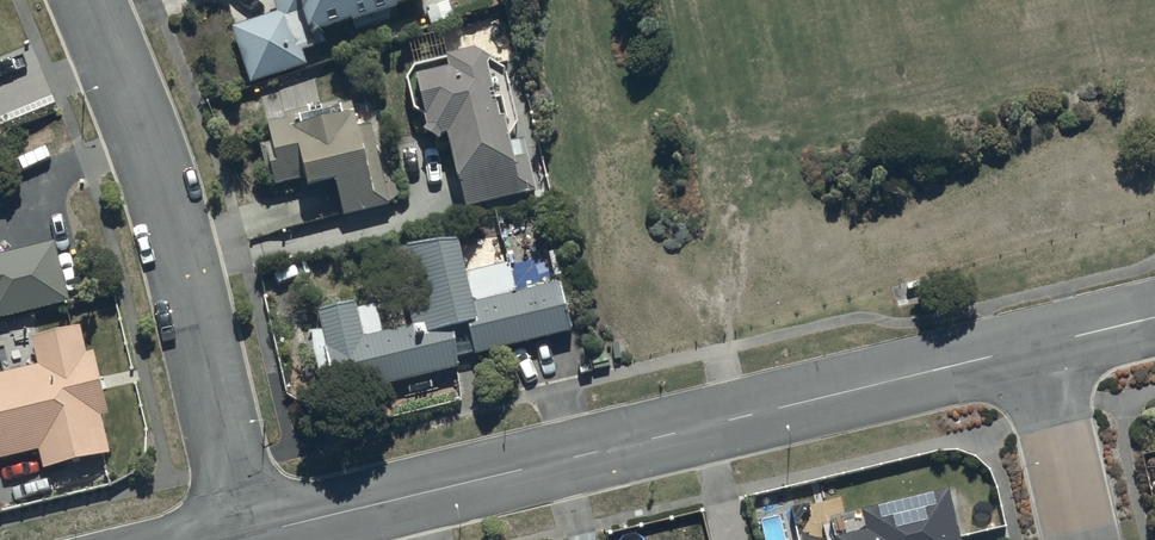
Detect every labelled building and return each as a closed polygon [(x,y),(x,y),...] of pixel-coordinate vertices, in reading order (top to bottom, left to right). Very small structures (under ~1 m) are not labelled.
[(270,16),(225,31),(242,86),(299,70),(294,55),(318,48),(316,39),(301,42),(301,37),(338,26),(340,29),(346,28),(347,32),(385,20),(383,12),(415,0),(265,0),(270,16)] [(462,57),(434,64),(434,76),(402,82),(402,106),(410,122),(413,134),(409,140),(425,148),(428,143),(433,143),(444,187),(458,212),(510,197),(493,124),(486,126),(471,73),(475,66),(462,57)] [(336,101),(259,126),(267,189),(288,183),(293,195),(320,187),(336,218),(398,203),(393,183),(379,187),(363,127),(358,128),(352,105),(337,108),(336,101)] [(68,299),(54,237),(0,250),(0,315),(68,299)] [(468,358),(561,336),(550,288),(511,295),(505,266),(459,276),(453,246),(425,251),(389,250),(406,330),(377,335),(371,307),(352,311),(351,304),(310,315),(317,350),(325,400),(449,372),(444,346),(447,332),(458,329),(468,358)] [(38,446),(41,463),(108,450),(100,411),(105,410),(92,347),(84,348),(78,323),(31,332),(38,363),(0,371),(0,454),(38,446)] [(816,501),(827,539),(969,539),(950,473),(848,502),(849,508),(845,510),(841,494),(816,501)]
